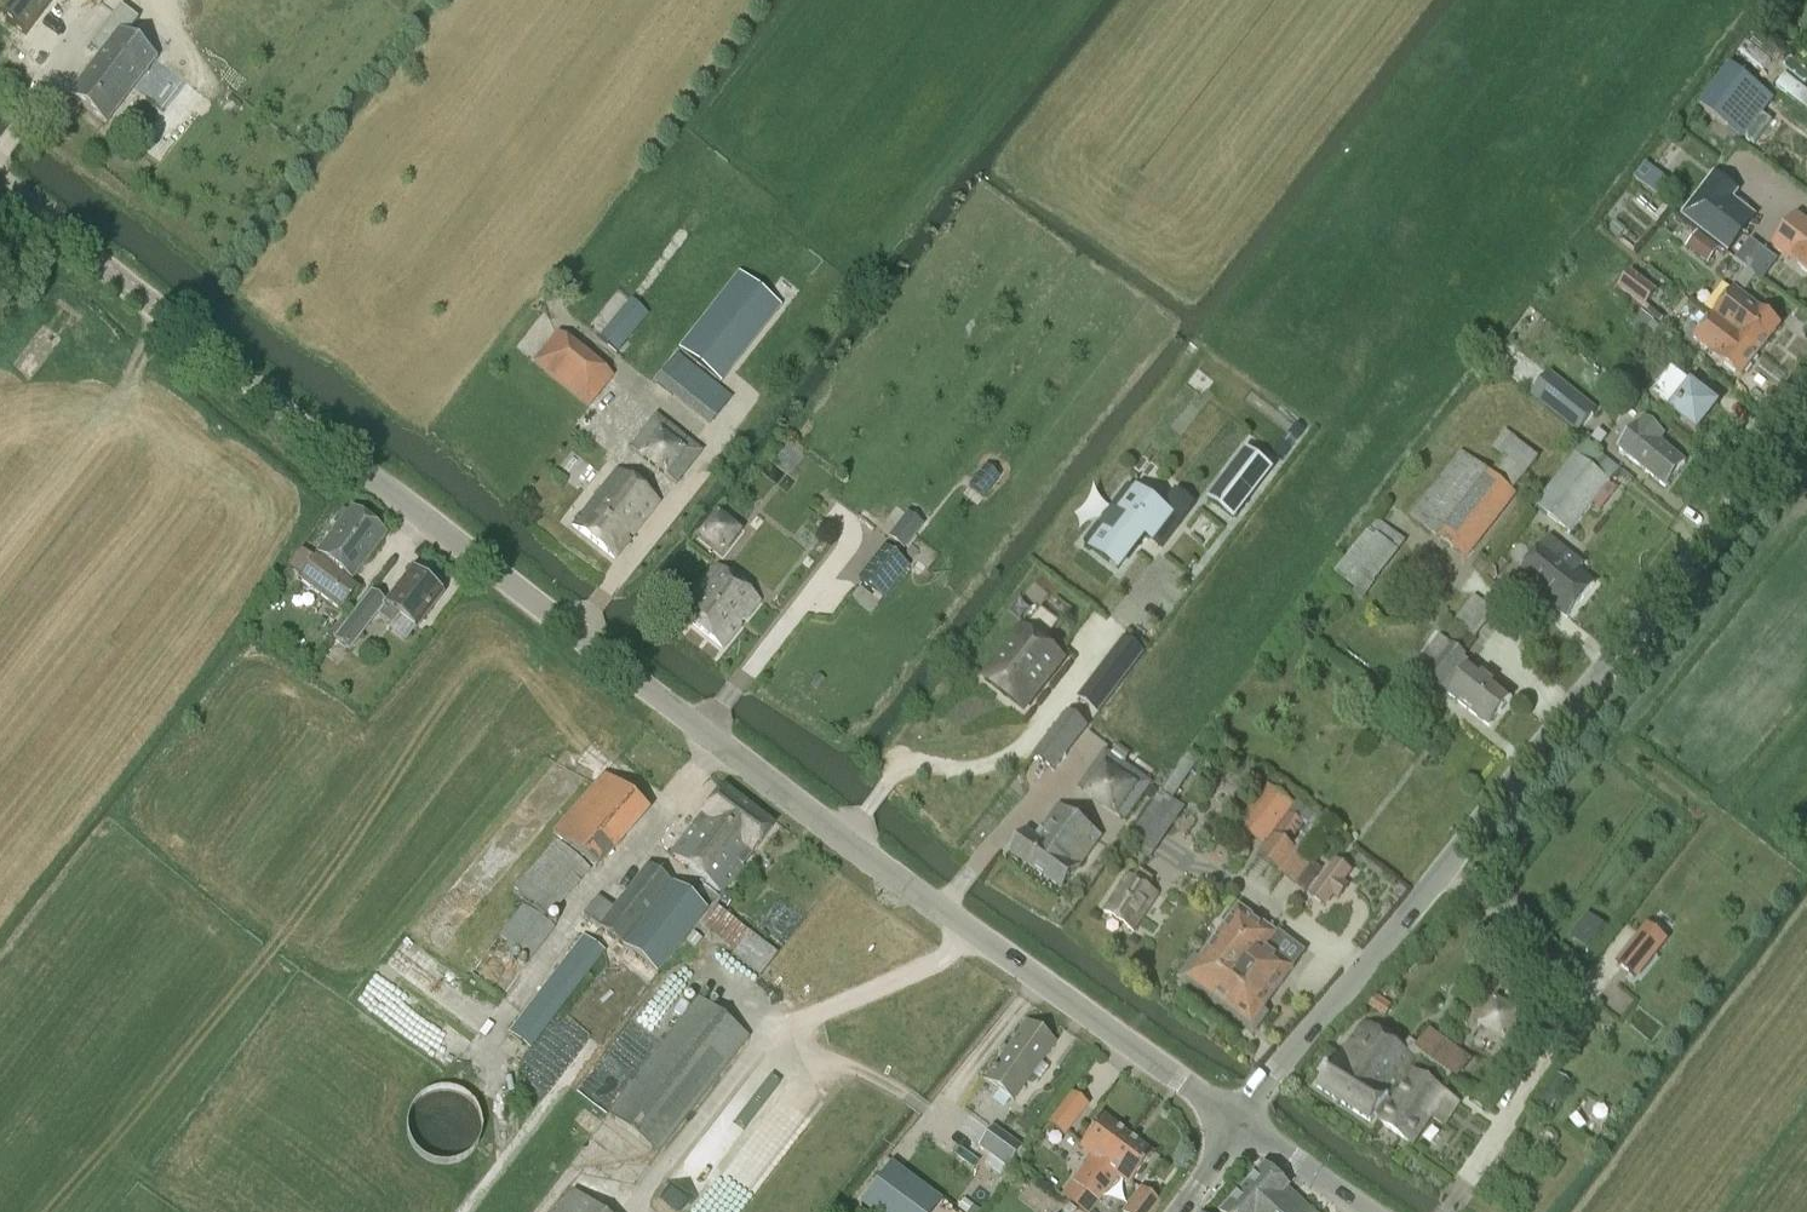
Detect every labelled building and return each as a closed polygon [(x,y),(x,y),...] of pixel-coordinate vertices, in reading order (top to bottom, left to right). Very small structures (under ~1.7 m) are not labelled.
[(0,1),(0,18),(24,36),(52,0),(0,0),(0,1)] [(119,33),(70,96),(105,124),(155,59),(119,32),(119,33)] [(1703,109),(1726,126),(1756,87),(1733,69),(1703,109)] [(1777,69),(1766,85),(1778,93),(1788,76),(1777,69)] [(1658,198),(1673,179),(1656,167),(1642,186),(1658,198)] [(1715,175),(1682,217),(1729,253),(1756,218),(1733,200),(1734,198),(1738,193),(1715,175)] [(1796,216),(1772,248),(1806,274),(1806,224),(1796,216)] [(1708,265),(1720,249),(1698,232),(1686,248),(1708,265)] [(1736,284),(1746,292),(1757,277),(1747,270),(1736,284)] [(781,307),(738,274),(679,350),(721,383),(781,307)] [(1656,293),(1631,274),(1620,289),(1644,308),(1656,293)] [(1712,322),(1757,357),(1781,327),(1735,292),(1712,322)] [(633,297),(603,335),(623,350),(653,312),(633,297)] [(1712,322),(1697,342),(1714,355),(1742,377),(1757,357),(1712,322)] [(612,379),(557,335),(533,363),(588,407),(612,379)] [(710,426),(730,400),(677,357),(656,384),(710,426)] [(1696,435),(1718,407),(1671,371),(1649,398),(1696,435)] [(1595,412),(1550,376),(1534,396),(1579,432),(1595,412)] [(655,416),(630,449),(676,485),(701,453),(655,416)] [(1619,451),(1665,489),(1686,464),(1660,443),(1665,438),(1643,421),(1619,451)] [(1298,424),(1290,434),(1298,440),(1305,430),(1298,424)] [(1505,432),(1492,448),(1503,458),(1489,476),(1463,456),(1414,518),(1465,558),(1513,495),(1512,494),(1540,460),(1505,432)] [(1536,508),(1570,534),(1619,470),(1599,454),(1600,452),(1588,442),(1536,508)] [(1283,443),(1274,455),(1282,461),(1291,449),(1283,443)] [(1248,452),(1210,501),(1233,518),(1271,470),(1248,452)] [(985,468),(970,487),(983,498),(999,479),(985,468)] [(616,471),(572,527),(613,559),(658,503),(616,471)] [(1195,505),(1176,490),(1160,511),(1153,506),(1128,487),(1126,490),(1084,544),(1100,556),(1118,570),(1122,565),(1145,535),(1163,548),(1195,505)] [(287,570),(292,574),(299,579),(298,580),(340,612),(359,589),(349,583),(385,536),(351,509),(314,558),(301,550),(287,570)] [(909,517),(890,541),(902,550),(921,526),(909,517)] [(1334,571),(1362,597),(1412,543),(1383,517),(1334,571)] [(1550,540),(1518,580),(1567,619),(1595,585),(1578,572),(1583,566),(1550,540)] [(884,550),(859,582),(882,599),(907,568),(884,550)] [(759,602),(717,568),(679,615),(722,649),(759,602)] [(376,615),(379,617),(391,626),(399,616),(415,629),(439,597),(411,575),(386,606),(370,594),(350,619),(334,639),(347,650),(376,615)] [(1456,622),(1478,638),(1499,609),(1476,593),(1456,622)] [(328,635),(334,639),(350,619),(344,614),(328,635)] [(985,680),(1023,710),(1062,660),(1024,630),(985,680)] [(1416,668),(1428,678),(1428,679),(1489,727),(1512,698),(1464,660),(1466,657),(1453,647),(1452,648),(1439,638),(1416,668)] [(1100,671),(1119,686),(1140,659),(1121,644),(1100,671)] [(1087,728),(1067,713),(1035,756),(1054,771),(1087,728)] [(1126,822),(1152,784),(1106,752),(1080,789),(1126,822)] [(604,775),(553,834),(594,869),(646,810),(604,775)] [(772,828),(723,790),(672,855),(722,894),(772,828)] [(1262,845),(1292,807),(1268,790),(1240,827),(1262,845)] [(1161,795),(1144,820),(1167,836),(1184,810),(1161,795)] [(1062,892),(1101,838),(1059,808),(1036,839),(1028,833),(1011,855),(1062,892)] [(1275,835),(1258,858),(1282,875),(1299,852),(1275,835)] [(1351,871),(1337,861),(1320,885),(1340,899),(1348,887),(1342,883),(1351,871)] [(706,911),(648,866),(614,909),(599,898),(584,917),(657,974),(706,911)] [(1135,881),(1127,876),(1105,913),(1133,931),(1157,894),(1148,888),(1153,880),(1140,872),(1135,881)] [(553,929),(523,906),(500,937),(530,959),(553,929)] [(703,924),(736,950),(733,955),(761,977),(778,955),(716,907),(703,924)] [(1277,936),(1277,935),(1240,908),(1188,978),(1234,1011),(1248,992),(1234,982),(1246,965),(1244,963),(1249,957),(1251,959),(1270,931),(1277,936)] [(1576,942),(1592,954),(1609,931),(1593,919),(1576,942)] [(1648,926),(1618,964),(1633,976),(1663,938),(1648,926)] [(1234,1011),(1252,1025),(1294,968),(1274,953),(1286,937),(1279,933),(1278,935),(1277,935),(1277,936),(1270,931),(1251,959),(1249,957),(1244,963),(1246,965),(1234,982),(1248,992),(1234,1011)] [(583,939),(509,1034),(529,1049),(603,954),(583,939)] [(1599,958),(1592,978),(1606,983),(1613,964),(1599,958)] [(1495,989),(1472,1015),(1505,1044),(1527,1018),(1495,989)] [(747,1039),(697,1000),(608,1115),(658,1154),(747,1039)] [(1002,1058),(984,1082),(1012,1103),(1054,1044),(1027,1024),(1005,1053),(1001,1050),(997,1054),(1002,1058)] [(1365,1025),(1341,1058),(1358,1070),(1355,1074),(1383,1093),(1388,1097),(1407,1071),(1415,1059),(1410,1055),(1405,1052),(1365,1025)] [(1417,1057),(1450,1080),(1454,1074),(1458,1077),(1470,1061),(1430,1033),(1419,1049),(1411,1043),(1407,1048),(1406,1047),(1405,1049),(1407,1050),(1405,1052),(1410,1055),(1415,1059),(1417,1057)] [(1358,1070),(1341,1058),(1340,1061),(1338,1060),(1319,1088),(1372,1121),(1377,1114),(1385,1119),(1381,1124),(1411,1144),(1444,1094),(1414,1076),(1410,1073),(1407,1071),(1388,1097),(1383,1093),(1355,1074),(1358,1070)] [(406,1126),(406,1129),(406,1132),(407,1136),(408,1139),(409,1142),(410,1145),(412,1148),(414,1151),(416,1153),(418,1156),(421,1158),(424,1160),(426,1161),(429,1163),(433,1164),(436,1165),(439,1166),(443,1166),(446,1166),(449,1166),(453,1165),(456,1164),(459,1163),(462,1161),(465,1160),(468,1158),(470,1156),(472,1153),(475,1151),(477,1148),(478,1145),(480,1142),(481,1139),(482,1135),(482,1132),(482,1129),(482,1125),(482,1122),(481,1119),(480,1115),(479,1112),(478,1109),(476,1106),(474,1104),(471,1101),(469,1099),(466,1097),(464,1095),(461,1093),(457,1092),(454,1091),(451,1090),(448,1090),(444,1090),(440,1090),(437,1090),(433,1091),(430,1092),(427,1093),(424,1095),(421,1097),(419,1099),(416,1101),(414,1104),(412,1107),(411,1110),(409,1113),(408,1116),(407,1119),(406,1122),(406,1126)] [(1063,1136),(1086,1106),(1072,1095),(1049,1125),(1063,1136)] [(1091,1158),(1072,1183),(1061,1197),(1074,1208),(1085,1193),(1127,1137),(1102,1118),(1079,1149),(1091,1158)] [(1025,1152),(993,1129),(978,1149),(989,1157),(984,1164),(1005,1180),(1025,1152)] [(1152,1157),(1127,1137),(1085,1193),(1097,1203),(1117,1177),(1129,1186),(1152,1157)] [(1294,1198),(1288,1193),(1283,1188),(1277,1183),(1263,1168),(1222,1211),(1309,1211),(1294,1198)] [(871,1208),(876,1211),(928,1211),(936,1201),(933,1199),(936,1196),(915,1180),(913,1183),(898,1172),(871,1208)] [(1140,1190),(1124,1211),(1151,1211),(1158,1204),(1140,1190)] [(1074,1208),(1079,1211),(1090,1211),(1097,1203),(1085,1193),(1074,1208)] [(582,1203),(574,1211),(593,1211),(582,1203)]
